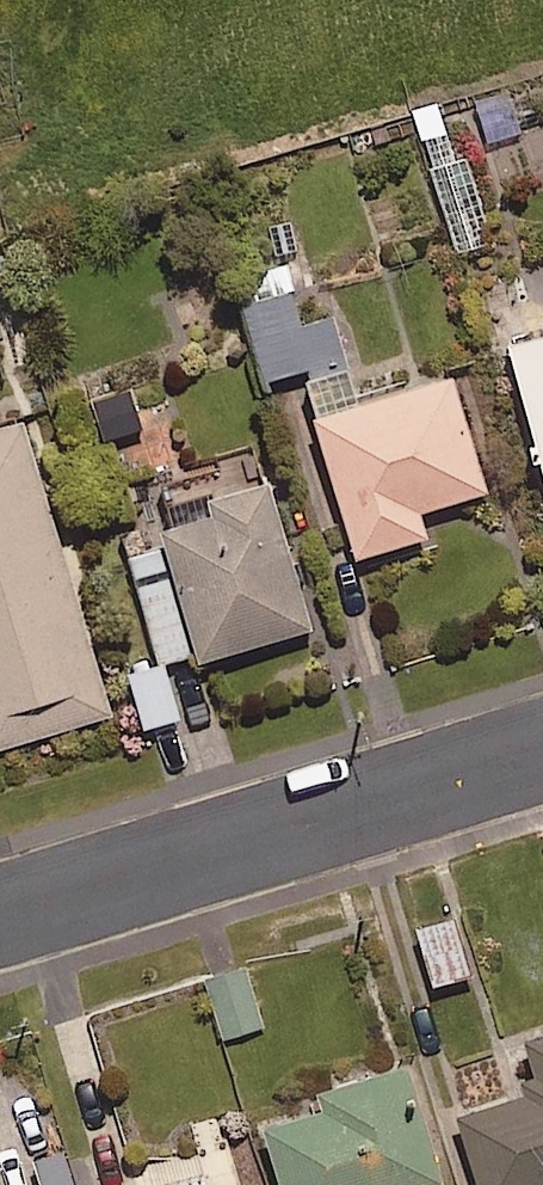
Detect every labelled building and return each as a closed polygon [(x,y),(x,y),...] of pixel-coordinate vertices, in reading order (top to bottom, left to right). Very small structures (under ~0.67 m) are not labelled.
[(336,320),(301,328),(294,299),(249,309),(265,385),(346,367),(336,320)] [(509,348),(542,470),(542,338),(509,348)] [(422,516),(489,495),(453,377),(316,420),(360,562),(429,541),(422,516)] [(110,719),(26,422),(0,429),(0,750),(110,719)] [(128,483),(180,469),(170,431),(117,445),(128,483)] [(314,633),(272,489),(239,499),(244,515),(130,549),(168,677),(314,633)] [(147,732),(180,723),(164,668),(131,678),(147,732)] [(436,991),(473,980),(456,920),(419,931),(436,991)] [(223,1041),(263,1030),(247,973),(207,985),(223,1041)] [(521,1049),(537,1098),(463,1122),(483,1184),(542,1184),(542,1042),(521,1049)] [(404,1074),(325,1098),(331,1115),(268,1135),(283,1184),(439,1184),(404,1074)] [(64,1153),(36,1161),(43,1184),(73,1184),(64,1153)]
